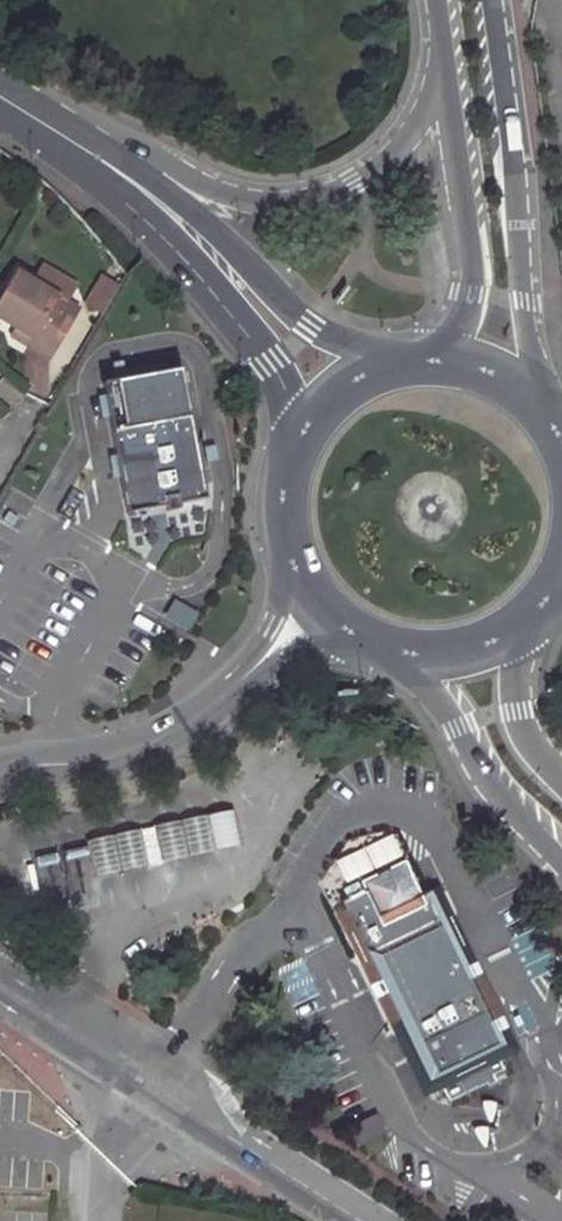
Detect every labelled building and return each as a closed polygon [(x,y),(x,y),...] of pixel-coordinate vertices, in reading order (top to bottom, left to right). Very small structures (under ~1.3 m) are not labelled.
[(14,273),(0,297),(0,319),(12,327),(29,336),(24,345),(46,357),(74,308),(14,273)] [(12,327),(7,335),(24,345),(29,336),(12,327)] [(113,372),(114,382),(163,373),(161,363),(113,372)] [(179,370),(100,385),(125,516),(163,508),(164,514),(177,511),(176,506),(204,500),(179,370)] [(174,603),(167,616),(189,628),(196,616),(174,603)] [(200,820),(207,854),(233,848),(226,814),(200,820)] [(173,825),(181,859),(207,854),(200,820),(173,825)] [(147,831),(155,865),(181,859),(173,825),(147,831)] [(131,834),(139,868),(155,865),(147,831),(131,834)] [(139,868),(131,834),(105,840),(112,874),(139,868)] [(78,846),(86,880),(112,874),(105,840),(78,846)] [(86,880),(78,846),(51,851),(59,885),(86,880)] [(366,957),(433,1092),(443,1086),(446,1092),(439,1095),(443,1103),(449,1100),(452,1106),(488,1088),(489,1091),(492,1093),(495,1093),(498,1092),(500,1089),(500,1085),(497,1078),(507,1073),(505,1070),(511,1067),(508,1061),(501,1064),(498,1058),(505,1055),(439,920),(423,928),(414,910),(416,904),(402,875),(396,874),(369,887),(367,892),(380,919),(387,922),(396,942),(366,957)]
